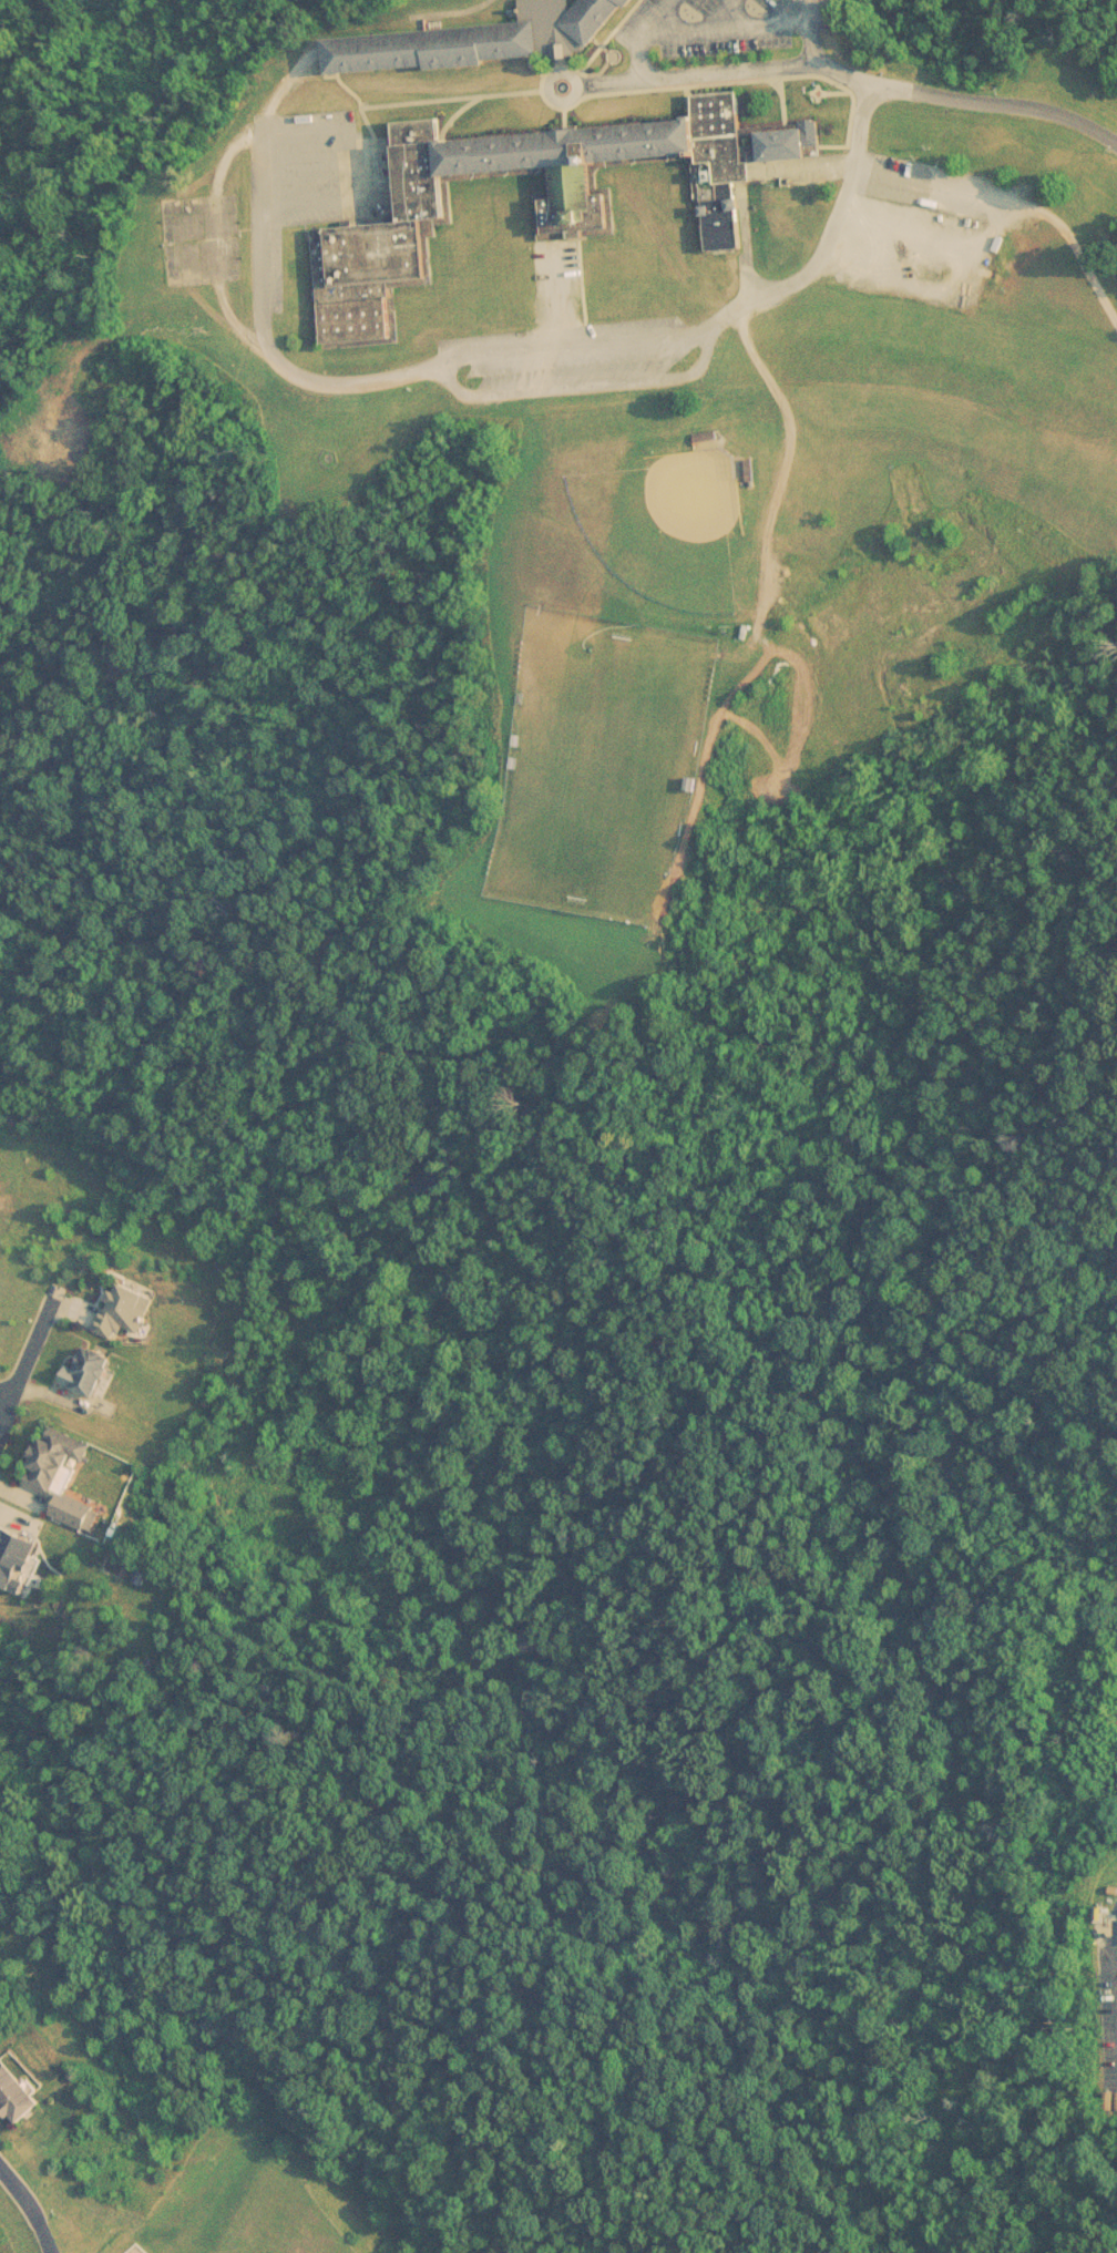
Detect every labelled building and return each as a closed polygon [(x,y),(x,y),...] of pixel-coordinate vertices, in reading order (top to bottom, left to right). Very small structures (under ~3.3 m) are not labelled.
[(516,8),(516,0),(564,0),(564,2),(566,0),(611,0),(590,27),(585,32),(585,37),(562,39),(563,43),(550,44),(550,40),(523,42),(331,59),(322,60),(319,25),(418,17),(516,8)] [(585,152),(587,180),(602,178),(605,214),(540,221),(536,185),(550,183),(547,155),(439,165),(443,206),(416,208),(421,265),(379,268),(383,322),(317,328),(307,216),(391,208),(388,174),(362,176),(358,134),(352,135),(351,125),(369,123),(388,122),(387,109),(433,104),(435,130),(440,130),(690,106),(688,80),(732,76),(739,149),(746,149),(747,167),(729,168),(736,235),(703,238),(694,142),(585,152)] [(752,119),(781,115),(800,113),(803,144),(756,149),(752,119)] [(533,178),(460,185),(463,215),(535,209),(533,178)] [(721,444),(719,431),(698,436),(700,449),(721,444)] [(150,1296),(120,1281),(96,1330),(117,1340),(125,1324),(143,1333),(153,1311),(145,1307),(150,1296)] [(64,1382),(100,1397),(117,1356),(90,1344),(76,1374),(69,1371),(64,1382)] [(27,1482),(68,1499),(80,1468),(72,1465),(75,1456),(84,1461),(92,1444),(50,1426),(27,1482)] [(85,1529),(92,1517),(60,1501),(53,1513),(85,1529)] [(40,1539),(0,1525),(0,1581),(23,1589),(40,1539)] [(17,2126),(44,2104),(11,2063),(0,2072),(0,2104),(17,2126)]
